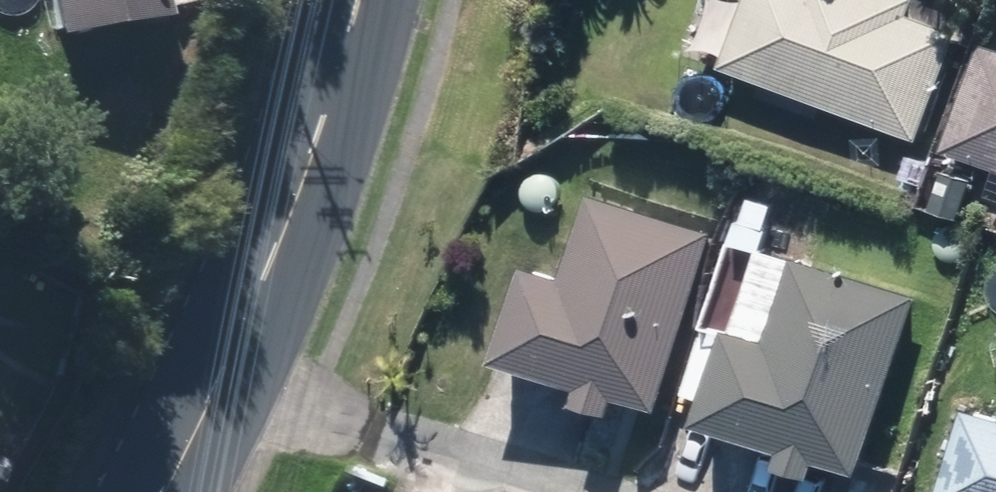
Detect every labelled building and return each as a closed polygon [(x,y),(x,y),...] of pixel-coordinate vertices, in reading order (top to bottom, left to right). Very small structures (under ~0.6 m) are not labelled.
[(53,43),(162,23),(157,0),(45,0),(53,43)] [(698,45),(727,56),(747,0),(715,0),(698,45)] [(731,71),(921,140),(958,39),(915,23),(922,2),(918,0),(862,0),(858,11),(828,0),(756,0),(731,71)] [(990,42),(950,152),(995,168),(995,44),(990,42)] [(597,196),(571,279),(534,268),(505,358),(590,384),(584,401),(620,412),(626,395),(666,408),(721,234),(597,196)] [(800,259),(773,343),(736,331),(708,422),(792,448),(787,465),(823,476),(828,459),(868,471),(923,298),(800,259)] [(975,405),(948,491),(995,491),(995,412),(975,405)]
